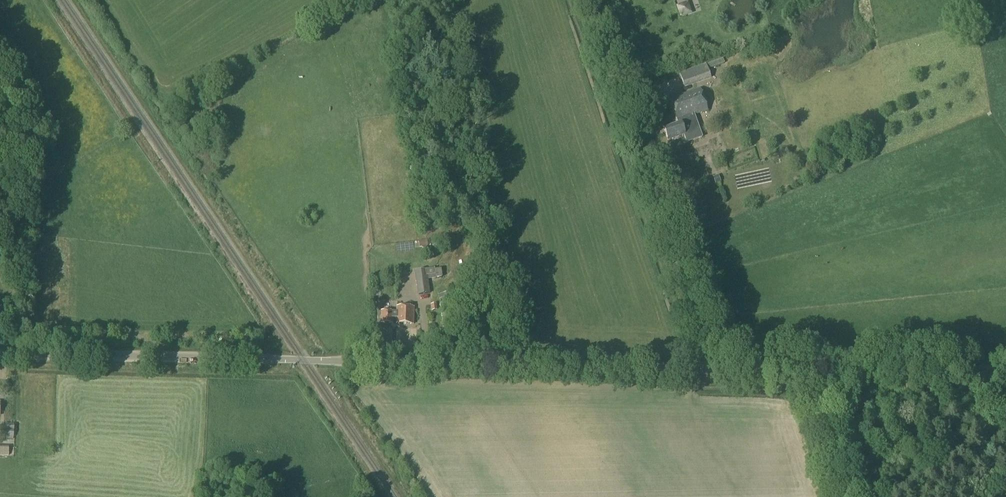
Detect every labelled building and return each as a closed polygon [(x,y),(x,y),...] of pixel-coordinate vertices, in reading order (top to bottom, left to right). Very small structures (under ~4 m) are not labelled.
[(687,2),(676,6),(680,18),(692,14),(687,2)] [(707,69),(723,63),(722,59),(705,64),(679,73),(684,88),(710,79),(707,69)] [(676,120),(694,114),(707,109),(700,90),(670,101),(676,120)] [(694,114),(676,120),(678,124),(664,129),(668,142),(684,136),(686,142),(702,137),(694,114)] [(417,295),(429,293),(427,280),(434,279),(432,269),(414,271),(417,295)] [(454,295),(453,290),(438,295),(439,299),(454,295)] [(440,303),(442,321),(449,320),(446,302),(440,303)] [(413,324),(414,307),(396,306),(396,312),(380,311),(380,323),(392,323),(392,318),(396,318),(396,323),(413,324)] [(401,349),(410,349),(409,334),(401,334),(401,349)] [(13,437),(14,426),(4,425),(3,437),(6,437),(5,439),(12,440),(12,437),(13,437)] [(8,456),(8,447),(0,447),(0,456),(8,456)]
